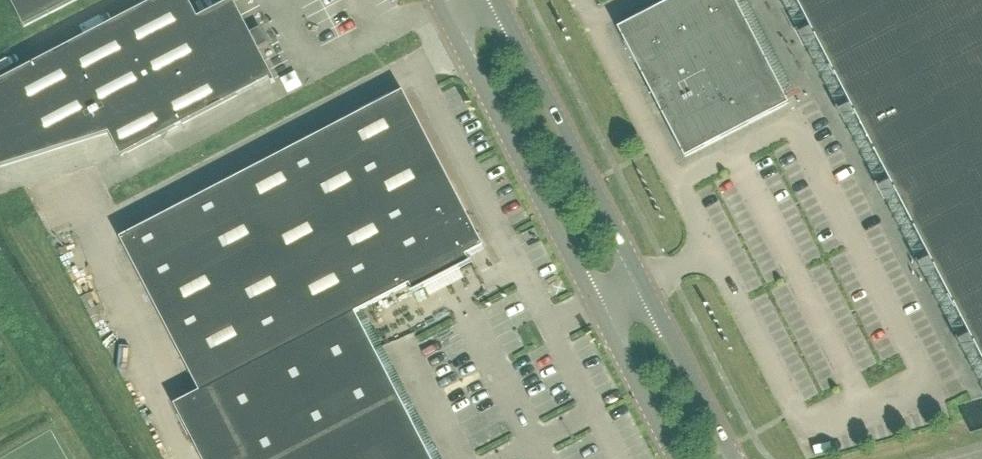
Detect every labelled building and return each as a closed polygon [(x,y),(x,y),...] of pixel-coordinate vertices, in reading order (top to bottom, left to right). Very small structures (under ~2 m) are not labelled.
[(269,80),(272,84),(275,82),(273,77),(271,78),(256,50),(268,44),(268,43),(262,46),(255,31),(248,35),(233,5),(200,22),(188,0),(158,0),(0,82),(0,167),(0,168),(110,133),(122,157),(269,80)] [(28,39),(104,0),(8,0),(28,39)] [(755,41),(734,0),(677,0),(619,30),(652,94),(755,41)] [(830,64),(953,0),(797,0),(830,64)] [(830,64),(872,146),(981,89),(981,0),(953,0),(830,64)] [(755,41),(652,94),(686,158),(788,105),(755,41)] [(981,193),(981,89),(872,146),(915,228),(981,193)] [(120,239),(200,392),(200,393),(357,312),(357,313),(408,286),(412,295),(471,265),(466,256),(483,247),(403,92),(120,239)] [(915,228),(957,310),(981,297),(981,193),(915,228)] [(957,310),(981,358),(981,297),(957,310)] [(200,393),(200,392),(174,405),(202,458),(281,458),(400,397),(357,313),(357,312),(200,393)] [(400,397),(281,458),(432,458),(400,397)]
